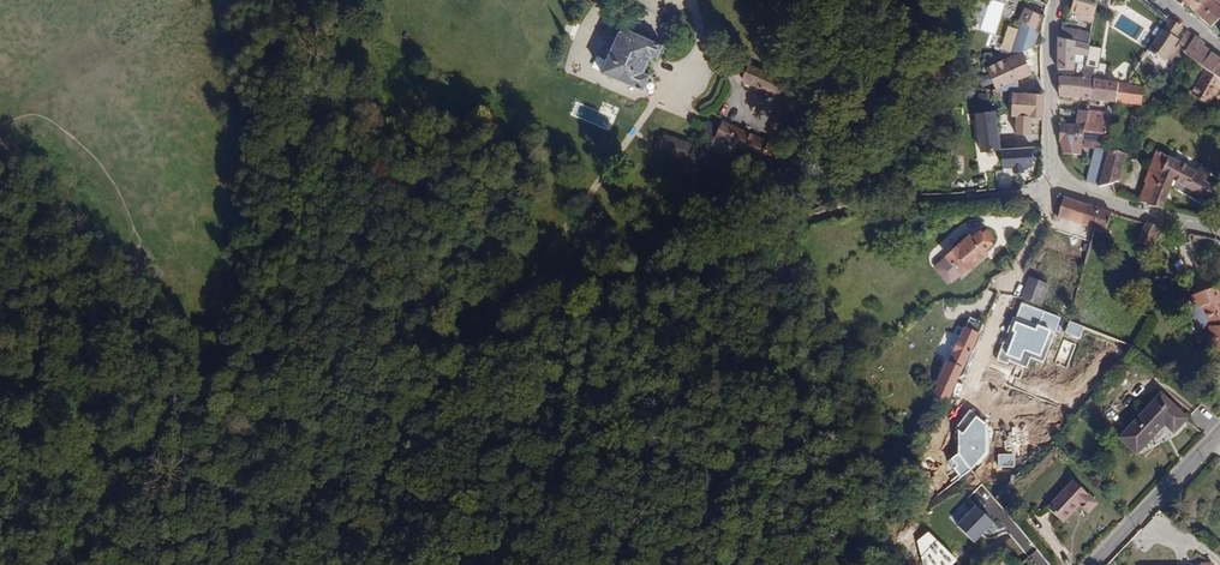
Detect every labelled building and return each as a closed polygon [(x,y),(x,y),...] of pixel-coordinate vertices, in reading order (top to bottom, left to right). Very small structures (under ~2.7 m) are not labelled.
[(660,42),(666,27),(661,25),(667,11),(672,13),(678,2),(674,0),(632,0),(620,24),(660,42)] [(1006,1),(1002,0),(990,0),(981,29),(996,34),(1006,1)] [(1071,12),(1081,15),(1088,18),(1086,23),(1091,24),(1095,13),(1099,0),(1075,0),(1071,12)] [(1194,12),(1207,0),(1185,0),(1182,2),(1194,12)] [(1194,12),(1210,28),(1219,19),(1219,0),(1207,0),(1194,12)] [(1043,10),(1026,3),(1020,17),(1037,24),(1043,10)] [(1007,54),(1021,48),(1033,44),(1040,25),(1037,24),(1020,17),(1007,54)] [(1181,29),(1168,19),(1148,50),(1163,61),(1165,56),(1170,59),(1178,65),(1184,55),(1193,39),(1194,38),(1186,32),(1180,43),(1175,39),(1181,29)] [(1062,29),(1060,39),(1090,44),(1091,34),(1062,29)] [(1208,53),(1202,48),(1205,45),(1194,38),(1193,39),(1184,55),(1206,70),(1219,80),(1219,61),(1208,53)] [(1058,39),(1058,70),(1073,71),(1075,55),(1087,57),(1090,44),(1060,39),(1058,39)] [(1007,54),(1015,77),(1030,71),(1021,48),(1007,54)] [(1084,68),(1095,68),(1096,58),(1087,57),(1084,68)] [(1082,79),(1094,80),(1095,68),(1084,68),(1082,79)] [(1209,105),(1219,88),(1219,80),(1206,70),(1192,94),(1209,105)] [(730,94),(788,119),(795,104),(737,78),(730,94)] [(1073,97),(1093,101),(1094,80),(1082,79),(1058,78),(1058,96),(1073,97)] [(1093,101),(1115,104),(1115,102),(1140,105),(1142,88),(1129,86),(1094,80),(1093,101)] [(1034,106),(1046,103),(1045,81),(1033,82),(1034,103),(1034,106)] [(1019,102),(1034,103),(1033,82),(1017,85),(1019,102)] [(1019,106),(1022,127),(1032,126),(1032,106),(1019,106)] [(995,150),(1002,149),(996,108),(972,111),(980,172),(997,170),(995,150)] [(1082,140),(1104,143),(1112,116),(1103,115),(1099,125),(1086,123),(1083,138),(1082,140)] [(746,152),(754,133),(723,120),(715,139),(746,152)] [(1060,144),(1076,145),(1079,145),(1079,138),(1083,138),(1086,123),(1080,122),(1080,126),(1061,125),(1059,143),(1060,144)] [(657,151),(672,155),(677,137),(663,133),(657,151)] [(674,156),(688,157),(688,140),(675,139),(674,156)] [(1076,145),(1060,144),(1063,156),(1076,156),(1076,145)] [(1098,188),(1110,184),(1119,182),(1125,155),(1109,149),(1108,151),(1105,162),(1098,186),(1098,188)] [(1163,209),(1169,192),(1173,182),(1186,189),(1213,203),(1219,197),(1219,191),(1205,183),(1211,171),(1200,165),(1196,172),(1157,152),(1145,183),(1146,183),(1156,187),(1149,205),(1163,209)] [(997,182),(1025,182),(1025,165),(1035,165),(1034,155),(1003,155),(1003,169),(996,169),(997,182)] [(1173,182),(1169,192),(1180,199),(1186,189),(1173,182)] [(1139,202),(1149,205),(1156,187),(1146,183),(1139,202)] [(1053,211),(1059,195),(1051,192),(1045,207),(1053,211)] [(1107,235),(1114,217),(1059,195),(1053,211),(1051,215),(1079,225),(1107,235)] [(1040,219),(1032,234),(1041,237),(1048,223),(1040,219)] [(964,243),(976,258),(995,242),(994,240),(1001,234),(999,232),(1001,230),(997,224),(995,226),(993,224),(986,229),(983,227),(980,230),(977,228),(971,234),(973,236),(964,243)] [(1155,244),(1159,227),(1145,224),(1140,241),(1155,244)] [(1024,279),(1040,287),(1048,270),(1031,262),(1024,279)] [(1195,279),(1199,292),(1205,289),(1212,309),(1209,330),(1219,331),(1219,268),(1195,279)] [(958,383),(985,321),(972,316),(940,390),(953,395),(958,383)] [(1190,401),(1162,376),(1120,424),(1137,439),(1166,407),(1176,417),(1190,401)] [(979,421),(992,408),(974,394),(963,408),(979,421)] [(944,415),(926,456),(931,458),(937,448),(946,452),(960,423),(944,415)] [(967,461),(977,453),(992,441),(985,432),(971,443),(973,446),(963,456),(967,461)] [(945,478),(931,489),(937,495),(950,485),(945,478)] [(1075,479),(1047,507),(1064,523),(1080,506),(1089,514),(1100,503),(1075,479)] [(958,526),(975,543),(985,534),(991,540),(1005,526),(997,518),(1006,509),(981,485),(968,498),(977,506),(958,526)] [(967,499),(949,518),(957,525),(975,506),(967,499)] [(1022,553),(1011,564),(1035,564),(1022,553)]
